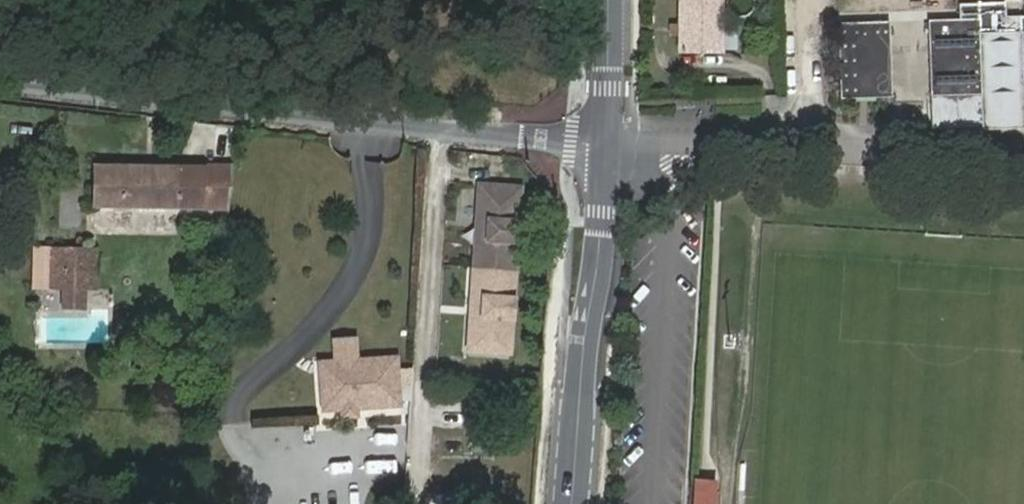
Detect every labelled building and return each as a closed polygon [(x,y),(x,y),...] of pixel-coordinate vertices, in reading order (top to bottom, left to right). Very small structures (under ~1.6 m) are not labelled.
[(680,51),(721,52),(722,0),(680,0),(680,51)] [(926,20),(929,97),(980,95),(978,36),(1004,35),(1003,3),(957,5),(957,20),(926,20)] [(837,24),(840,100),(889,98),(886,22),(837,24)] [(95,163),(95,204),(178,205),(228,206),(230,190),(201,189),(202,164),(178,164),(95,163)] [(233,165),(202,164),(201,189),(230,190),(233,165)] [(525,185),(478,182),(467,351),(513,354),(525,185)] [(63,270),(64,229),(51,229),(50,270),(63,270)] [(64,229),(63,270),(84,270),(84,229),(64,229)] [(94,229),(84,229),(84,270),(93,270),(94,229)] [(63,290),(83,291),(84,270),(63,270),(63,290)] [(400,356),(321,361),(324,411),(403,406),(400,356)] [(696,503),(709,503),(711,477),(698,476),(696,503)] [(354,477),(352,503),(372,503),(374,479),(354,477)]
